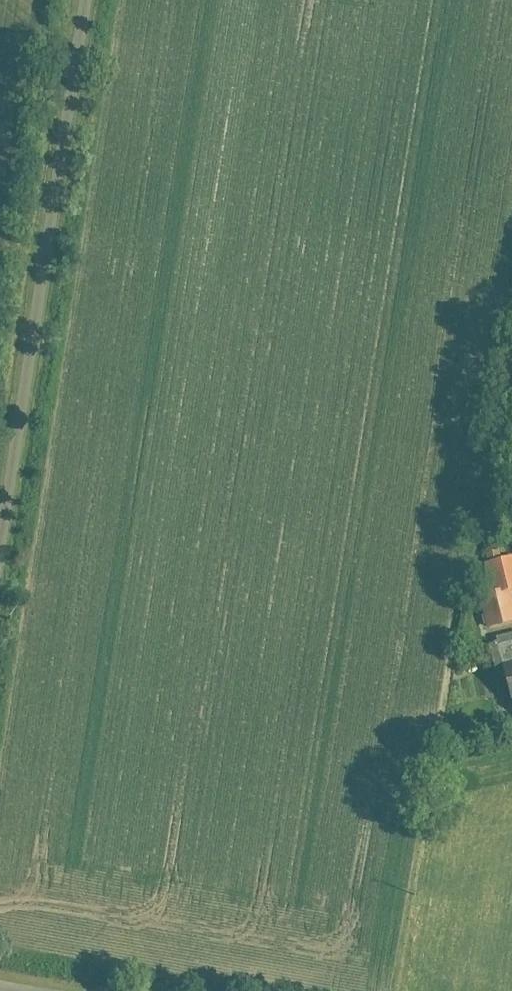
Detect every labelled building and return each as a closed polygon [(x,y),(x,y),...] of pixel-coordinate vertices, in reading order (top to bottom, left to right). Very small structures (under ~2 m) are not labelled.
[(502,628),(511,627),(511,597),(498,599),(502,628)]
